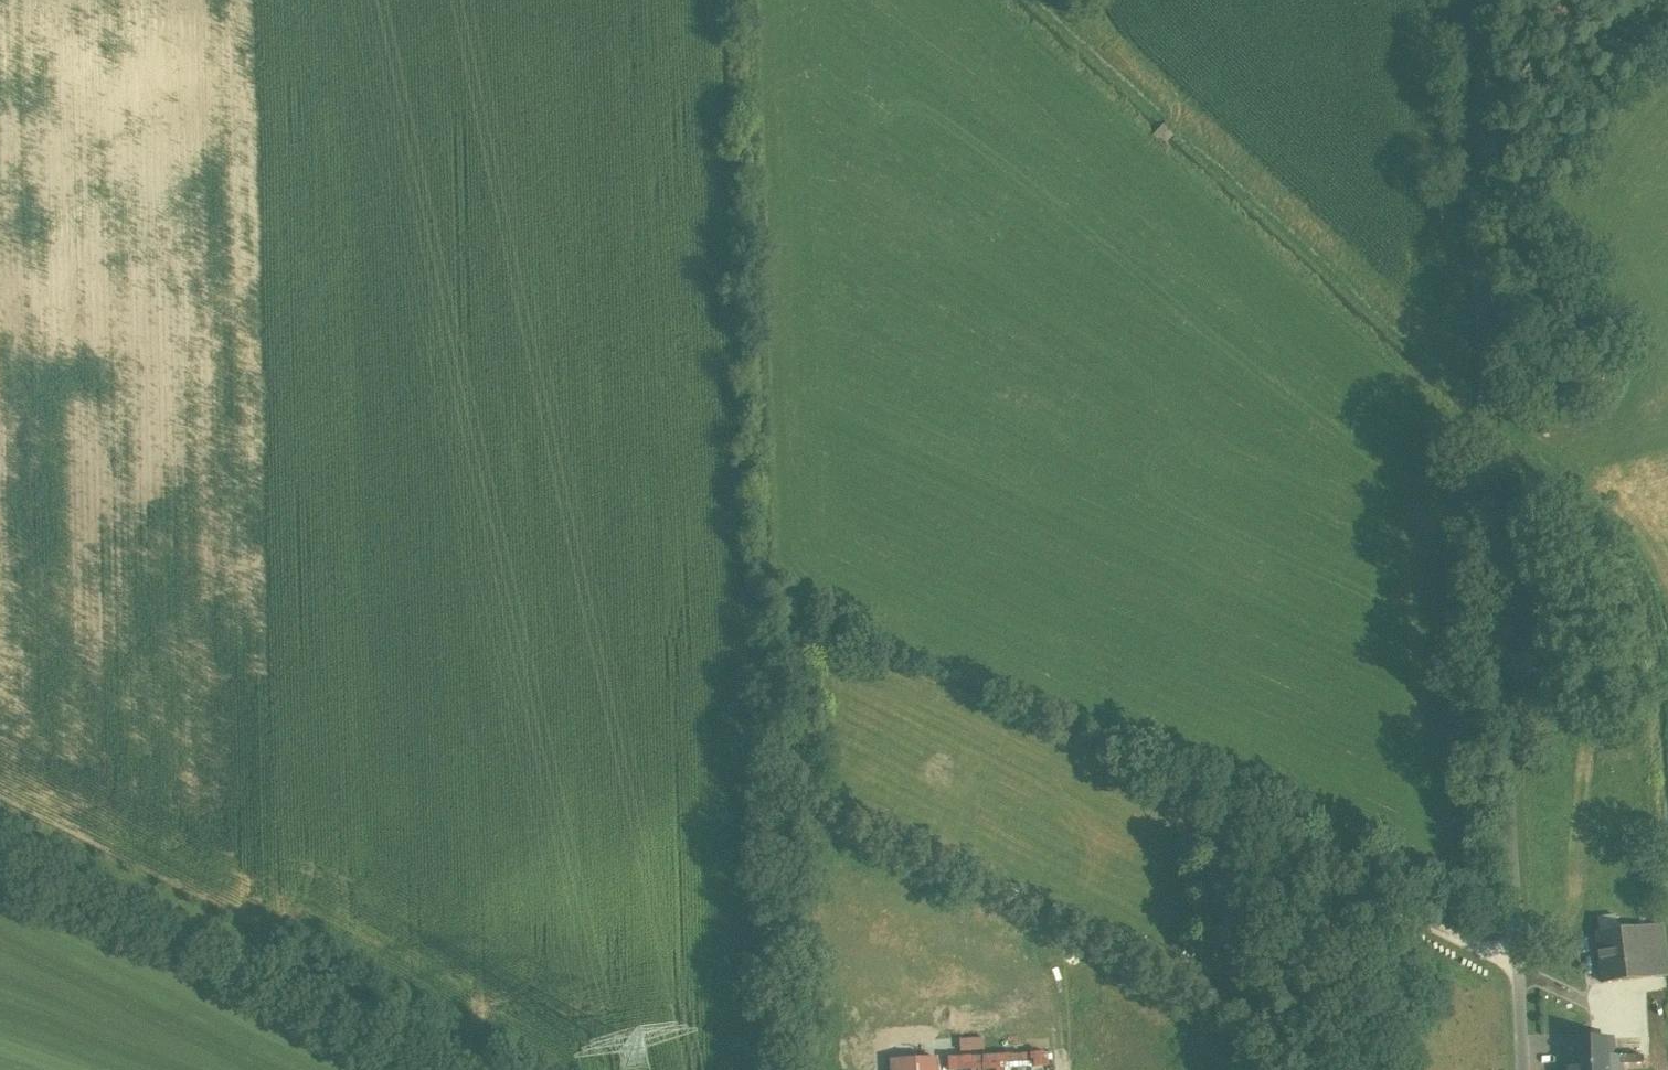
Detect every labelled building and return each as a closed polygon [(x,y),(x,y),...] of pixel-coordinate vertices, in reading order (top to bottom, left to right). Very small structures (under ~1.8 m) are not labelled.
[(1597,933),(1603,984),(1642,979),(1645,1006),(1667,1004),(1667,997),(1666,976),(1667,975),(1667,972),(1660,906),(1650,858),(1629,861),(1635,884),(1641,928),(1597,933)] [(1610,1039),(1566,1041),(1567,1067),(1611,1065),(1610,1039)] [(892,1059),(892,1069),(936,1069),(935,1057),(892,1059)]
